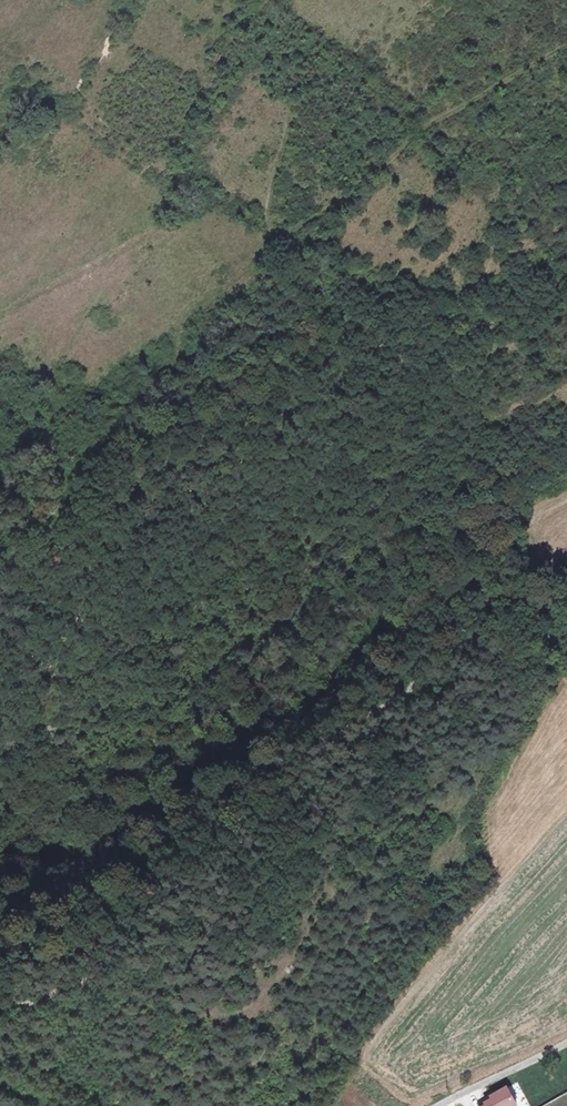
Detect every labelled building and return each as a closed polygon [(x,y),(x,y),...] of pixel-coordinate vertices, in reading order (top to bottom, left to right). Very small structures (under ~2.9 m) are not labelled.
[(518,1105),(509,1089),(493,1097),(495,1100),(488,1104),(489,1105),(518,1105)]
